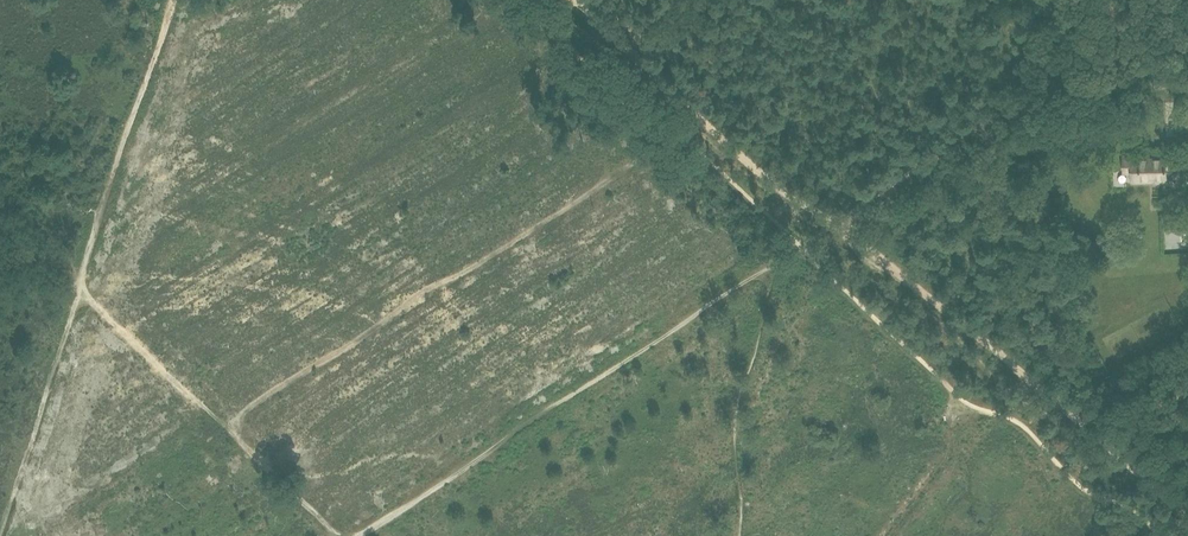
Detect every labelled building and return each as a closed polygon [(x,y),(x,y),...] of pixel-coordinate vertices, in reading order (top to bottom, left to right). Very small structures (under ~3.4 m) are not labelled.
[(1141,159),(1141,156),(1123,156),(1123,172),(1131,172),(1132,181),(1153,180),(1153,184),(1166,183),(1165,158),(1141,159)]
